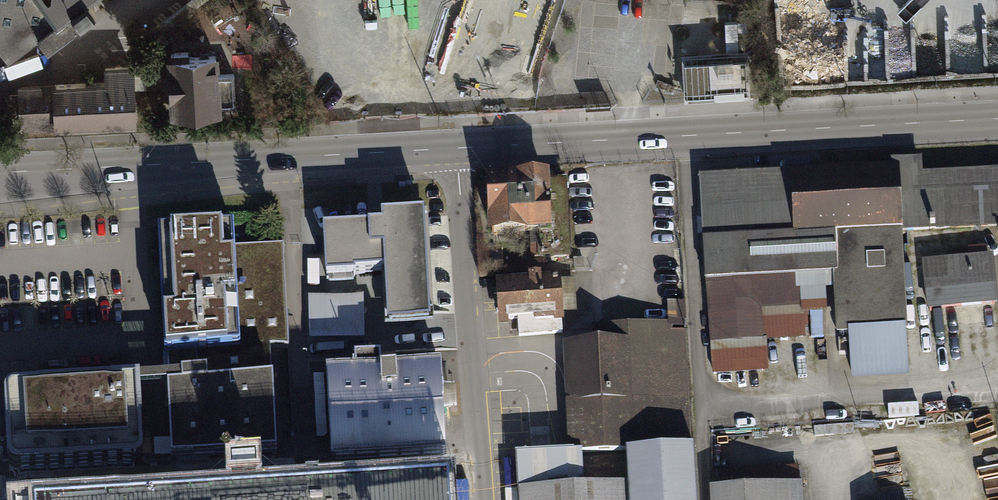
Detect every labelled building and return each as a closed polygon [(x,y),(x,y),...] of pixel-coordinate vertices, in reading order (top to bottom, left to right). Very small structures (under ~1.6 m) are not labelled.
[(8,51),(38,30),(47,41),(94,6),(90,0),(0,0),(0,40),(8,51)] [(326,84),(468,78),(465,6),(323,11),(326,84)] [(170,59),(173,110),(195,110),(200,113),(211,112),(215,108),(218,108),(218,106),(235,105),(233,74),(216,74),(215,56),(188,57),(188,52),(171,53),(171,59),(170,59)] [(57,125),(134,122),(132,67),(105,68),(105,83),(20,87),(21,95),(8,95),(9,118),(22,118),(22,125),(57,124),(57,125)] [(705,180),(710,279),(821,273),(837,273),(840,333),(849,333),(904,330),(899,231),(997,226),(997,171),(921,175),(920,160),(895,161),(895,171),(792,175),(705,180)] [(563,177),(478,181),(481,239),(532,237),(533,263),(566,262),(563,177)] [(383,228),(324,231),(327,278),(354,277),(354,273),(385,271),(388,316),(428,314),(423,216),(383,218),(383,228)] [(233,227),(157,231),(164,354),(166,354),(167,377),(168,386),(171,461),(277,456),(273,383),(272,383),(270,347),(288,346),(283,245),(234,247),(233,227)] [(991,259),(926,264),(930,309),(995,304),(991,259)] [(758,285),(821,280),(821,273),(710,279),(715,373),(764,368),(762,339),(825,334),(823,307),(760,312),(758,285)] [(760,312),(823,307),(821,280),(758,285),(760,312)] [(552,281),(488,286),(491,326),(555,321),(552,281)] [(363,299),(309,300),(310,338),(364,337),(363,299)] [(686,328),(685,301),(666,302),(667,323),(668,329),(669,328),(686,328)] [(594,345),(559,346),(565,461),(626,458),(692,453),(686,332),(670,332),(669,328),(668,329),(667,323),(593,328),(594,345)] [(904,330),(849,333),(852,379),(907,376),(904,330)] [(446,459),(441,368),(381,371),(380,358),(354,360),(355,373),(327,374),(332,465),(446,459)] [(167,377),(140,379),(140,388),(168,386),(167,377)] [(11,386),(7,389),(4,395),(8,461),(11,466),(16,469),(134,463),(140,460),(143,454),(140,388),(140,379),(11,386)] [(500,490),(501,499),(695,499),(692,453),(626,458),(627,484),(500,490)] [(799,467),(713,472),(714,499),(801,499),(799,467)]
